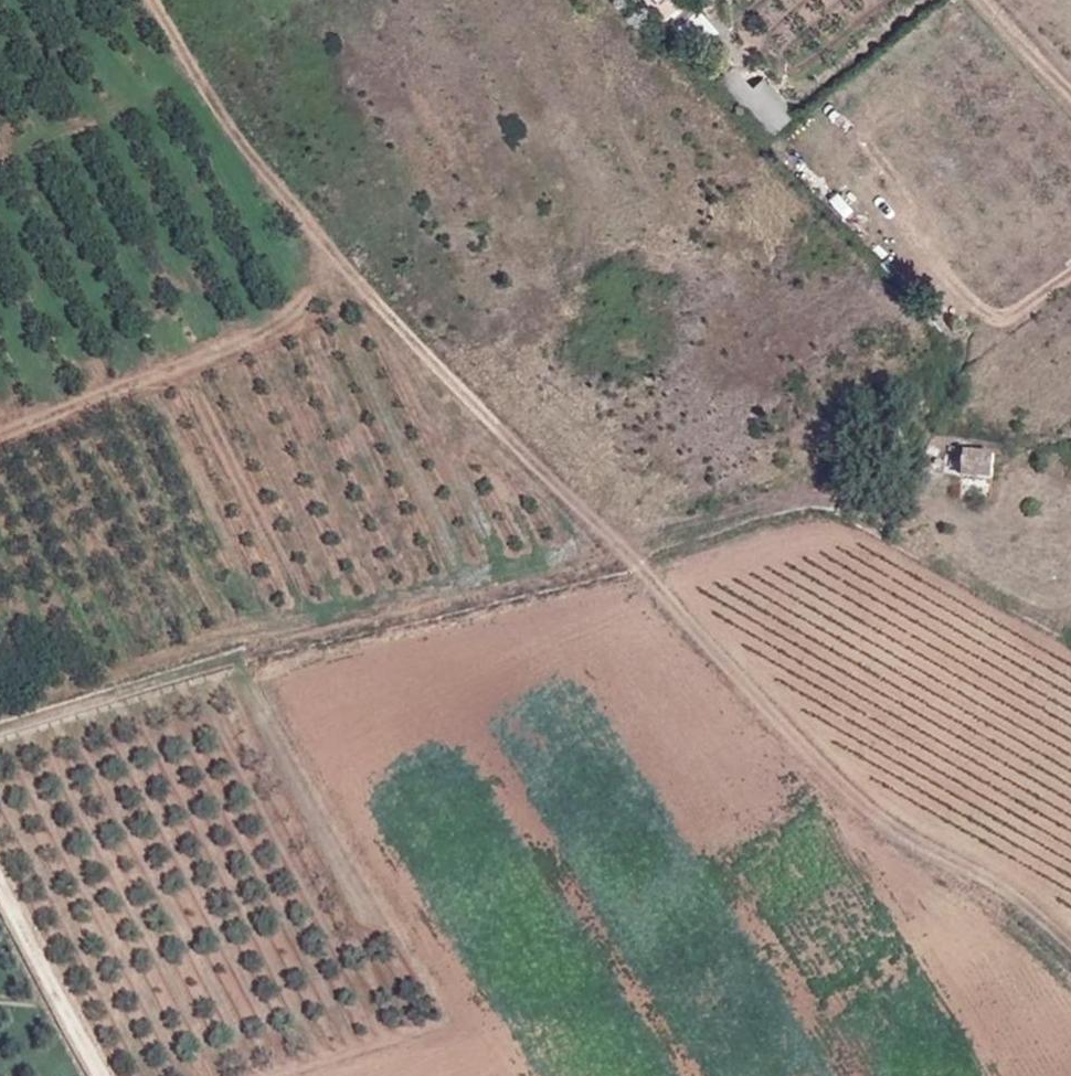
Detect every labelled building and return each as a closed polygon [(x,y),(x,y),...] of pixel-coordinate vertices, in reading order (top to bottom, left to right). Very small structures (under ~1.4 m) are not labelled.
[(993,477),(994,454),(964,451),(962,475),(993,477)]
